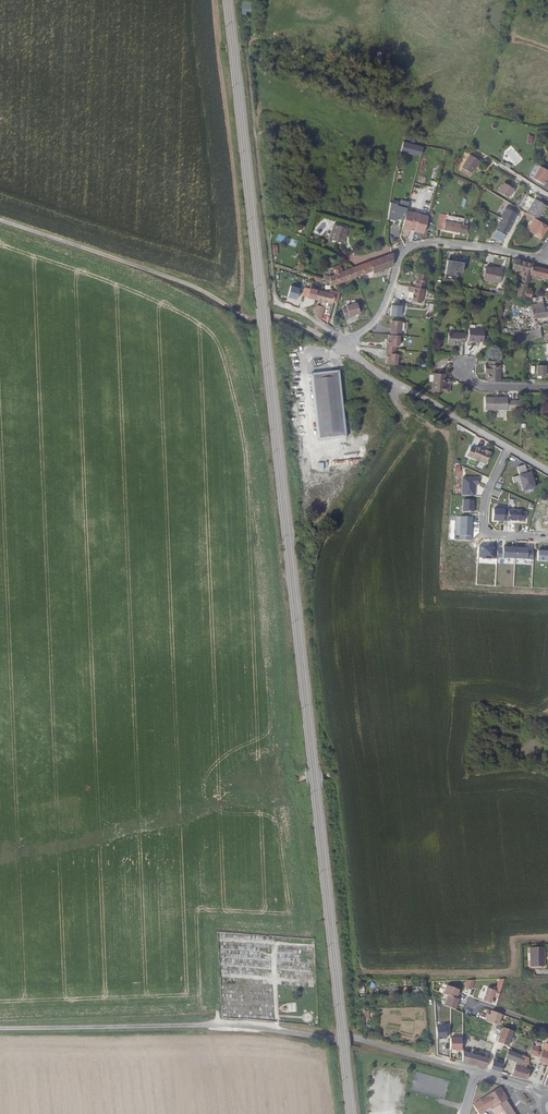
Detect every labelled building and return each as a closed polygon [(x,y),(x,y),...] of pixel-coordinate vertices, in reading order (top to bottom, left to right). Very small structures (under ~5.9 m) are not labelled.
[(245,12),(250,12),(250,1),(240,2),(240,15),(245,15),(245,12)] [(472,177),(481,162),(472,157),(463,172),(472,177)] [(541,166),(533,179),(545,186),(547,180),(547,170),(541,166)] [(514,193),(516,190),(505,183),(499,193),(509,198),(512,192),(514,193)] [(546,205),(536,199),(528,213),(538,219),(546,205)] [(407,216),(407,212),(389,208),(388,220),(396,222),(404,224),(405,222),(407,216)] [(508,212),(494,238),(502,243),(517,217),(508,212)] [(543,237),(547,228),(547,225),(538,219),(528,213),(526,217),(533,221),(528,229),(543,237)] [(424,238),(428,221),(407,216),(405,222),(403,233),(424,238)] [(434,230),(467,236),(469,226),(465,226),(465,223),(460,222),(459,224),(436,220),(434,230)] [(342,248),(347,233),(333,229),(329,244),(342,248)] [(393,271),(393,258),(352,270),(355,280),(371,275),(372,277),(393,271)] [(517,271),(533,275),(535,266),(535,264),(519,261),(517,271)] [(455,279),(458,265),(448,264),(446,277),(455,279)] [(535,266),(533,275),(532,276),(547,279),(547,269),(535,266)] [(501,284),(503,272),(488,269),(485,281),(501,284)] [(336,285),(355,280),(352,270),(335,274),(337,280),(334,281),(336,285)] [(416,280),(418,281),(417,290),(426,292),(428,278),(416,276),(416,280)] [(287,285),(284,298),(296,301),(299,288),(287,285)] [(316,289),(311,288),(308,301),(321,303),(325,304),(334,305),(336,293),(331,292),(330,296),(315,293),(316,289)] [(423,306),(425,294),(426,292),(417,290),(414,304),(423,306)] [(411,297),(400,291),(397,296),(409,302),(411,297)] [(546,301),(534,303),(536,317),(547,315),(547,305),(546,301)] [(320,309),(319,308),(316,320),(322,324),(326,310),(324,309),(325,304),(321,303),(320,309)] [(400,316),(400,304),(388,304),(388,315),(400,316)] [(346,311),(347,313),(343,314),(345,323),(349,322),(349,321),(359,318),(357,308),(346,311)] [(402,325),(392,324),(390,338),(392,338),(401,339),(402,325)] [(532,338),(545,336),(544,327),(531,330),(532,338)] [(486,341),(487,329),(472,328),(471,341),(486,341)] [(463,345),(463,343),(467,343),(467,333),(450,332),(449,344),(463,345)] [(388,360),(389,361),(389,367),(401,368),(401,357),(397,357),(397,353),(398,349),(402,350),(403,339),(401,339),(392,338),(391,345),(389,345),(389,353),(388,360)] [(492,370),(492,379),(504,379),(505,363),(504,363),(504,359),(493,358),(493,363),(489,362),(489,370),(492,370)] [(319,443),(348,439),(341,373),(312,376),(319,443)] [(450,386),(450,375),(439,374),(438,393),(454,393),(454,386),(450,386)] [(512,396),(499,396),(490,396),(490,408),(526,408),(526,399),(512,399),(512,396)] [(485,464),(489,451),(468,445),(465,457),(470,459),(468,465),(473,466),(474,461),(485,464)] [(520,491),(534,488),(530,470),(526,471),(524,464),(516,466),(518,475),(511,476),(513,482),(518,481),(520,491)] [(461,477),(460,495),(474,496),(474,485),(477,485),(478,477),(461,477)] [(471,536),(472,516),(458,516),(458,535),(471,536)] [(532,559),(533,550),(527,550),(527,548),(495,546),(495,558),(532,559)] [(535,550),(535,561),(547,561),(547,551),(535,550)] [(543,967),(543,949),(530,949),(530,967),(543,967)] [(464,989),(470,991),(473,981),(467,981),(464,989)] [(446,985),(443,994),(448,995),(457,999),(459,994),(457,993),(458,989),(446,985)] [(493,997),(498,998),(500,991),(495,989),(494,991),(487,988),(482,1001),(490,1004),(493,997)] [(547,1008),(547,995),(541,993),(537,1005),(547,1008)] [(458,1004),(459,999),(457,999),(448,995),(444,1006),(454,1009),(456,1003),(458,1004)] [(444,1006),(434,1003),(435,1009),(442,1011),(444,1006)] [(488,1017),(485,1016),(484,1021),(496,1025),(500,1015),(490,1011),(488,1017)] [(434,1026),(433,1039),(445,1039),(446,1027),(434,1026)] [(498,1039),(509,1043),(513,1032),(502,1028),(498,1039)] [(447,1050),(460,1051),(461,1038),(448,1038),(447,1050)] [(538,1062),(547,1066),(547,1044),(545,1043),(539,1059),(538,1062)] [(532,1048),(529,1055),(536,1058),(539,1050),(532,1048)] [(488,1059),(463,1052),(464,1062),(485,1069),(488,1059)] [(507,1057),(516,1060),(511,1076),(530,1082),(532,1077),(533,1077),(534,1074),(530,1073),(530,1071),(523,1069),(526,1064),(519,1061),(521,1057),(510,1053),(508,1052),(508,1053),(507,1057)] [(493,1062),(490,1069),(501,1073),(504,1065),(493,1062)] [(506,1101),(508,1100),(501,1088),(480,1101),(486,1111),(493,1107),(494,1109),(492,1110),(494,1113),(514,1113),(506,1101)] [(428,1108),(436,1111),(439,1103),(430,1100),(428,1108)] [(409,1102),(408,1110),(416,1111),(418,1103),(409,1102)]
